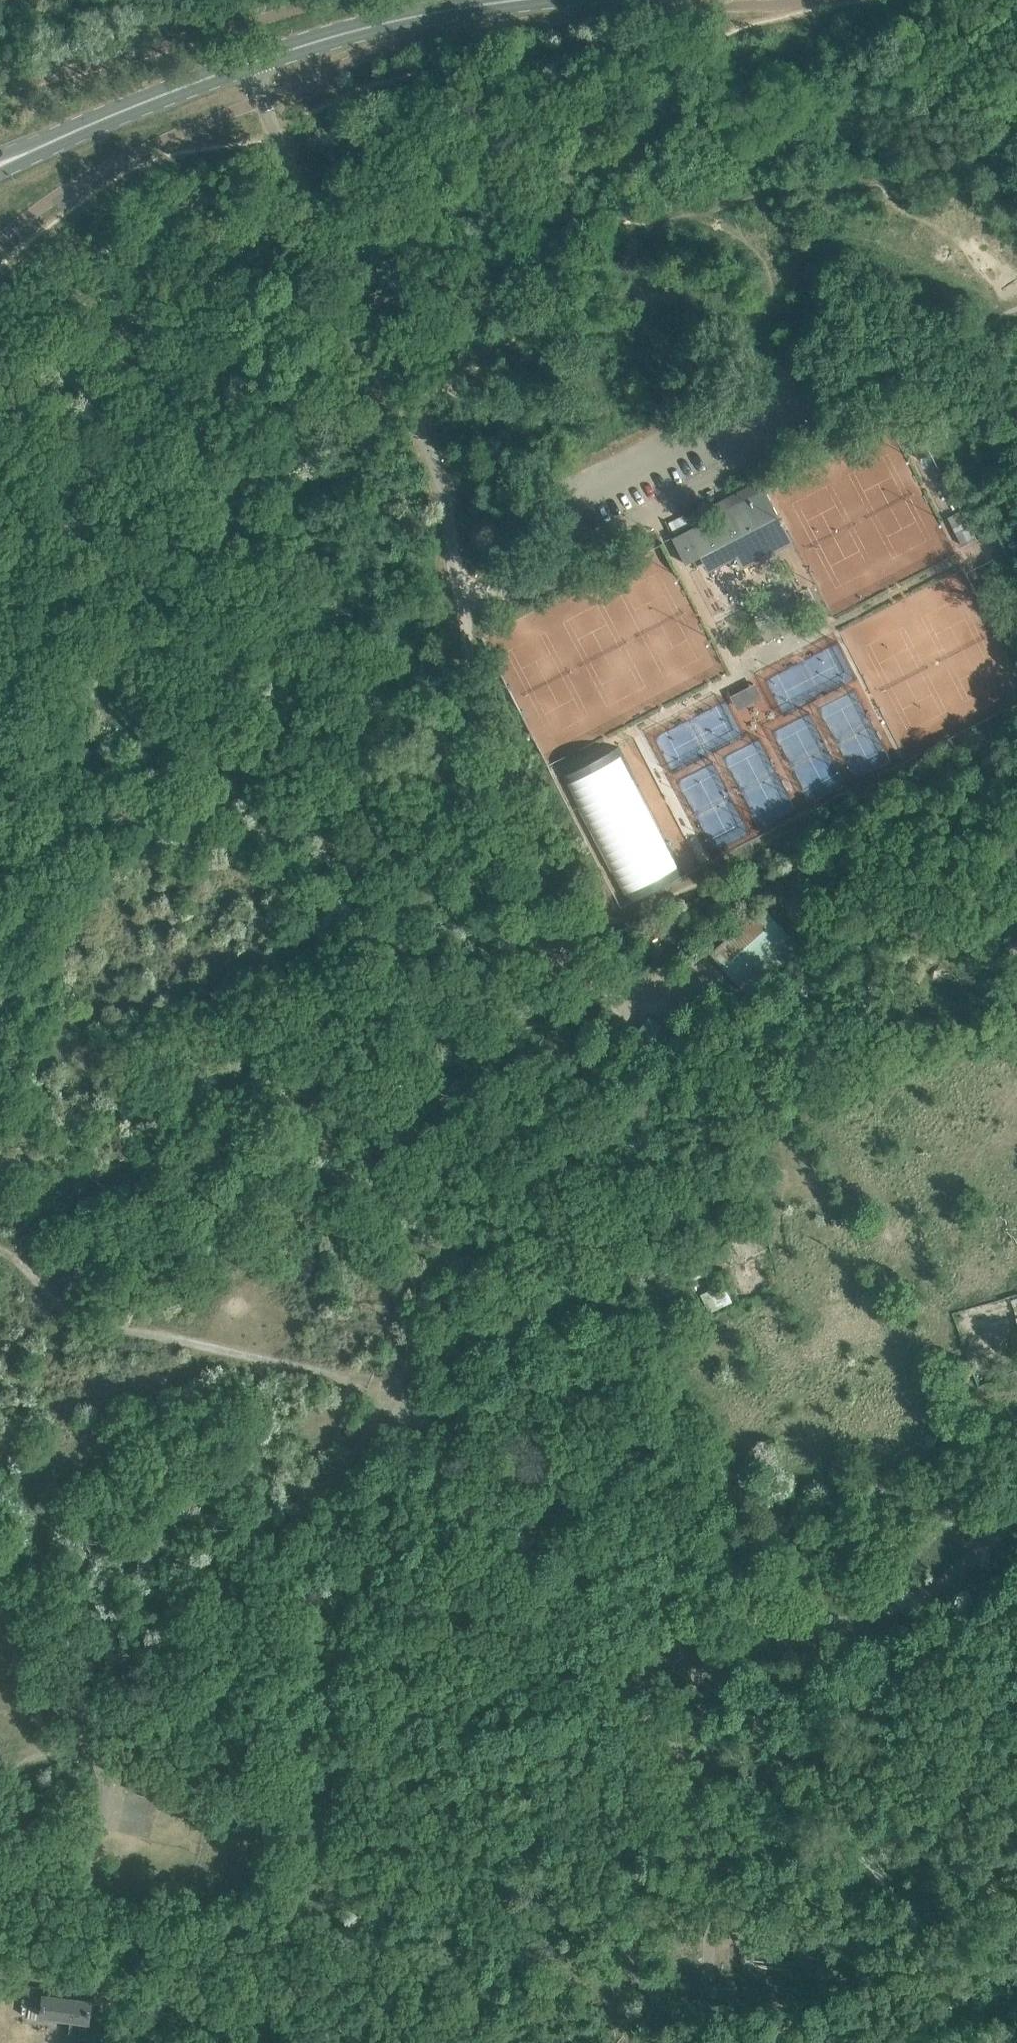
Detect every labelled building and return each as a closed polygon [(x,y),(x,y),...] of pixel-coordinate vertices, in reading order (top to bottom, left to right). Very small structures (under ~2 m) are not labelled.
[(718,514),(687,530),(673,537),(686,563),(702,555),(706,563),(718,556),(726,561),(737,555),(743,566),(793,541),(767,490),(763,481),(729,497),(714,505),(718,514)] [(960,511),(948,517),(963,544),(974,538),(960,511)] [(711,955),(748,995),(799,948),(763,908),(711,955)] [(713,1288),(701,1294),(700,1294),(710,1312),(733,1301),(727,1289),(716,1294),(713,1288)] [(0,1982),(0,1994),(12,1996),(14,1985),(0,1982)] [(50,1989),(27,1985),(24,2000),(43,2003),(41,2015),(90,2021),(93,1999),(50,1993),(50,1989)]
